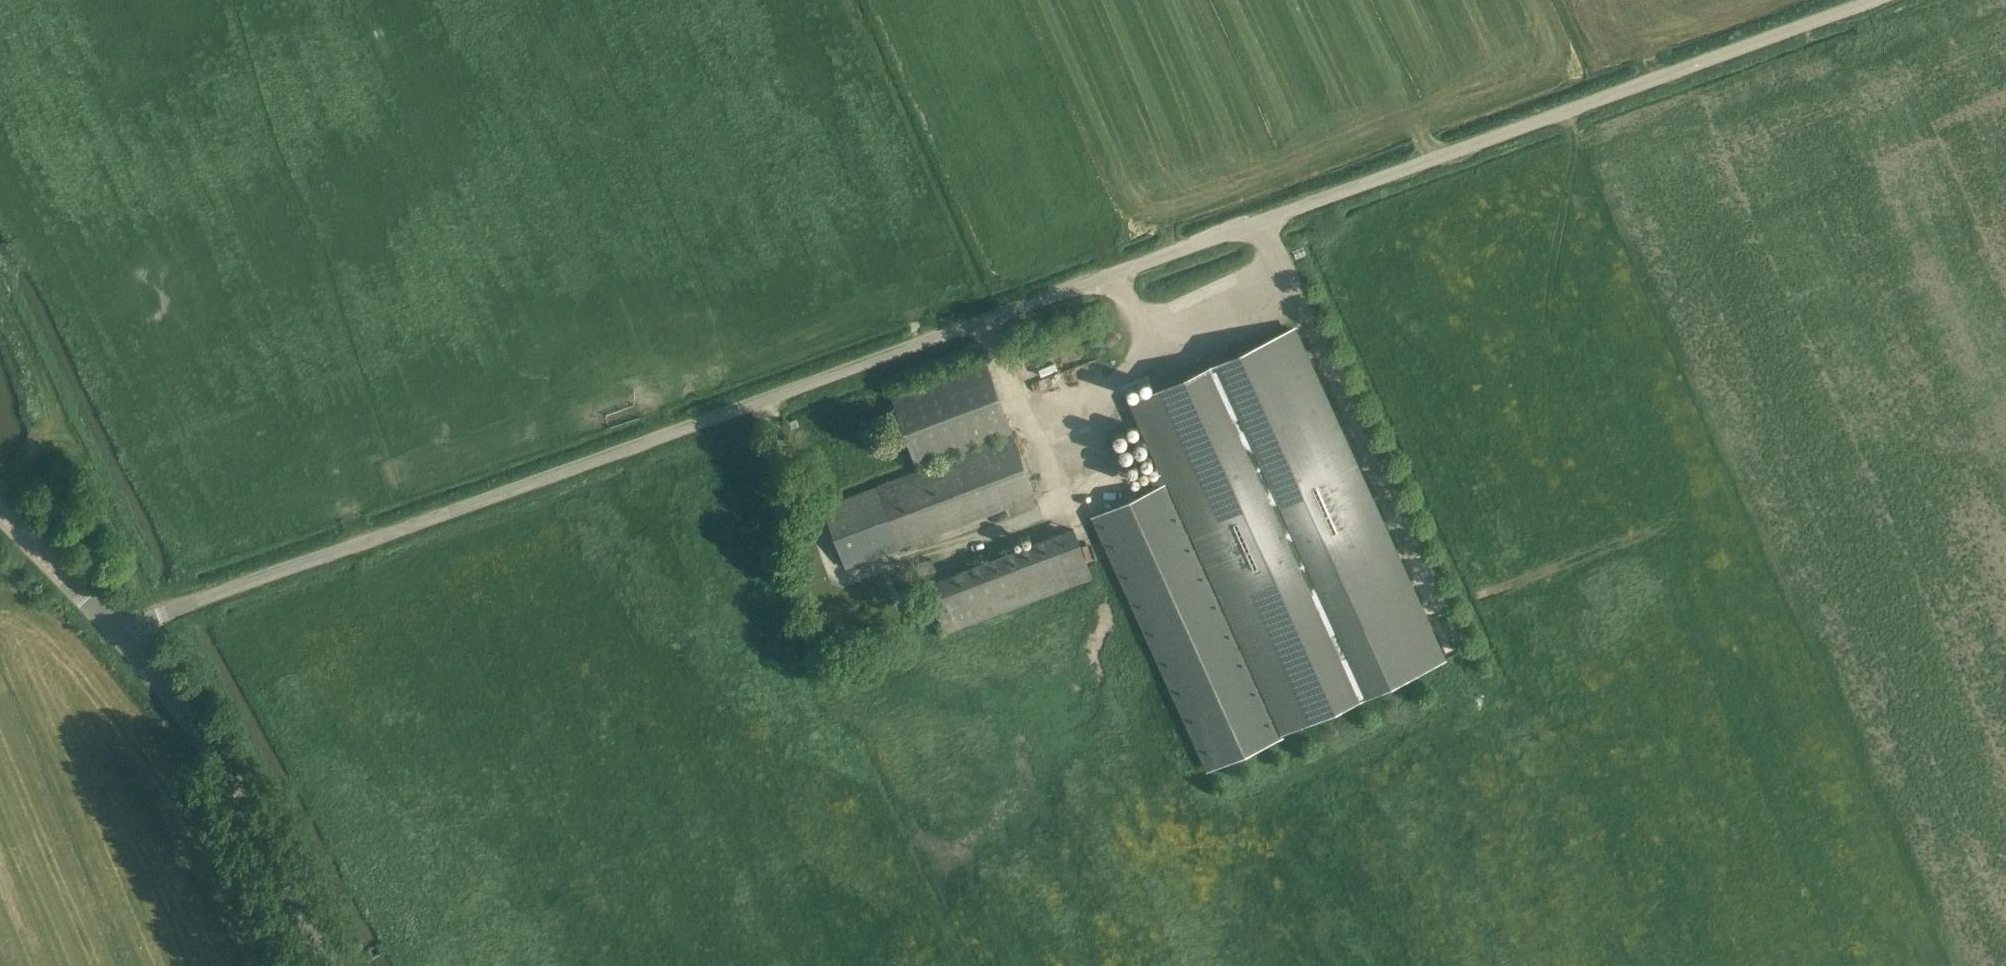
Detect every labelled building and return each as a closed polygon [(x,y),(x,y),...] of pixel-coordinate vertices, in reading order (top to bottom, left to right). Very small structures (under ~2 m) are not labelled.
[(1093,520),(1205,767),(1281,733),(1279,729),(1443,654),(1296,330),(1131,405),(1167,486),(1093,520)] [(985,360),(889,395),(916,468),(1012,432),(985,360)] [(1035,496),(1013,436),(823,507),(845,567),(1035,496)] [(1092,578),(1073,528),(925,584),(944,634),(1092,578)] [(916,564),(922,583),(939,577),(932,558),(916,564)]
